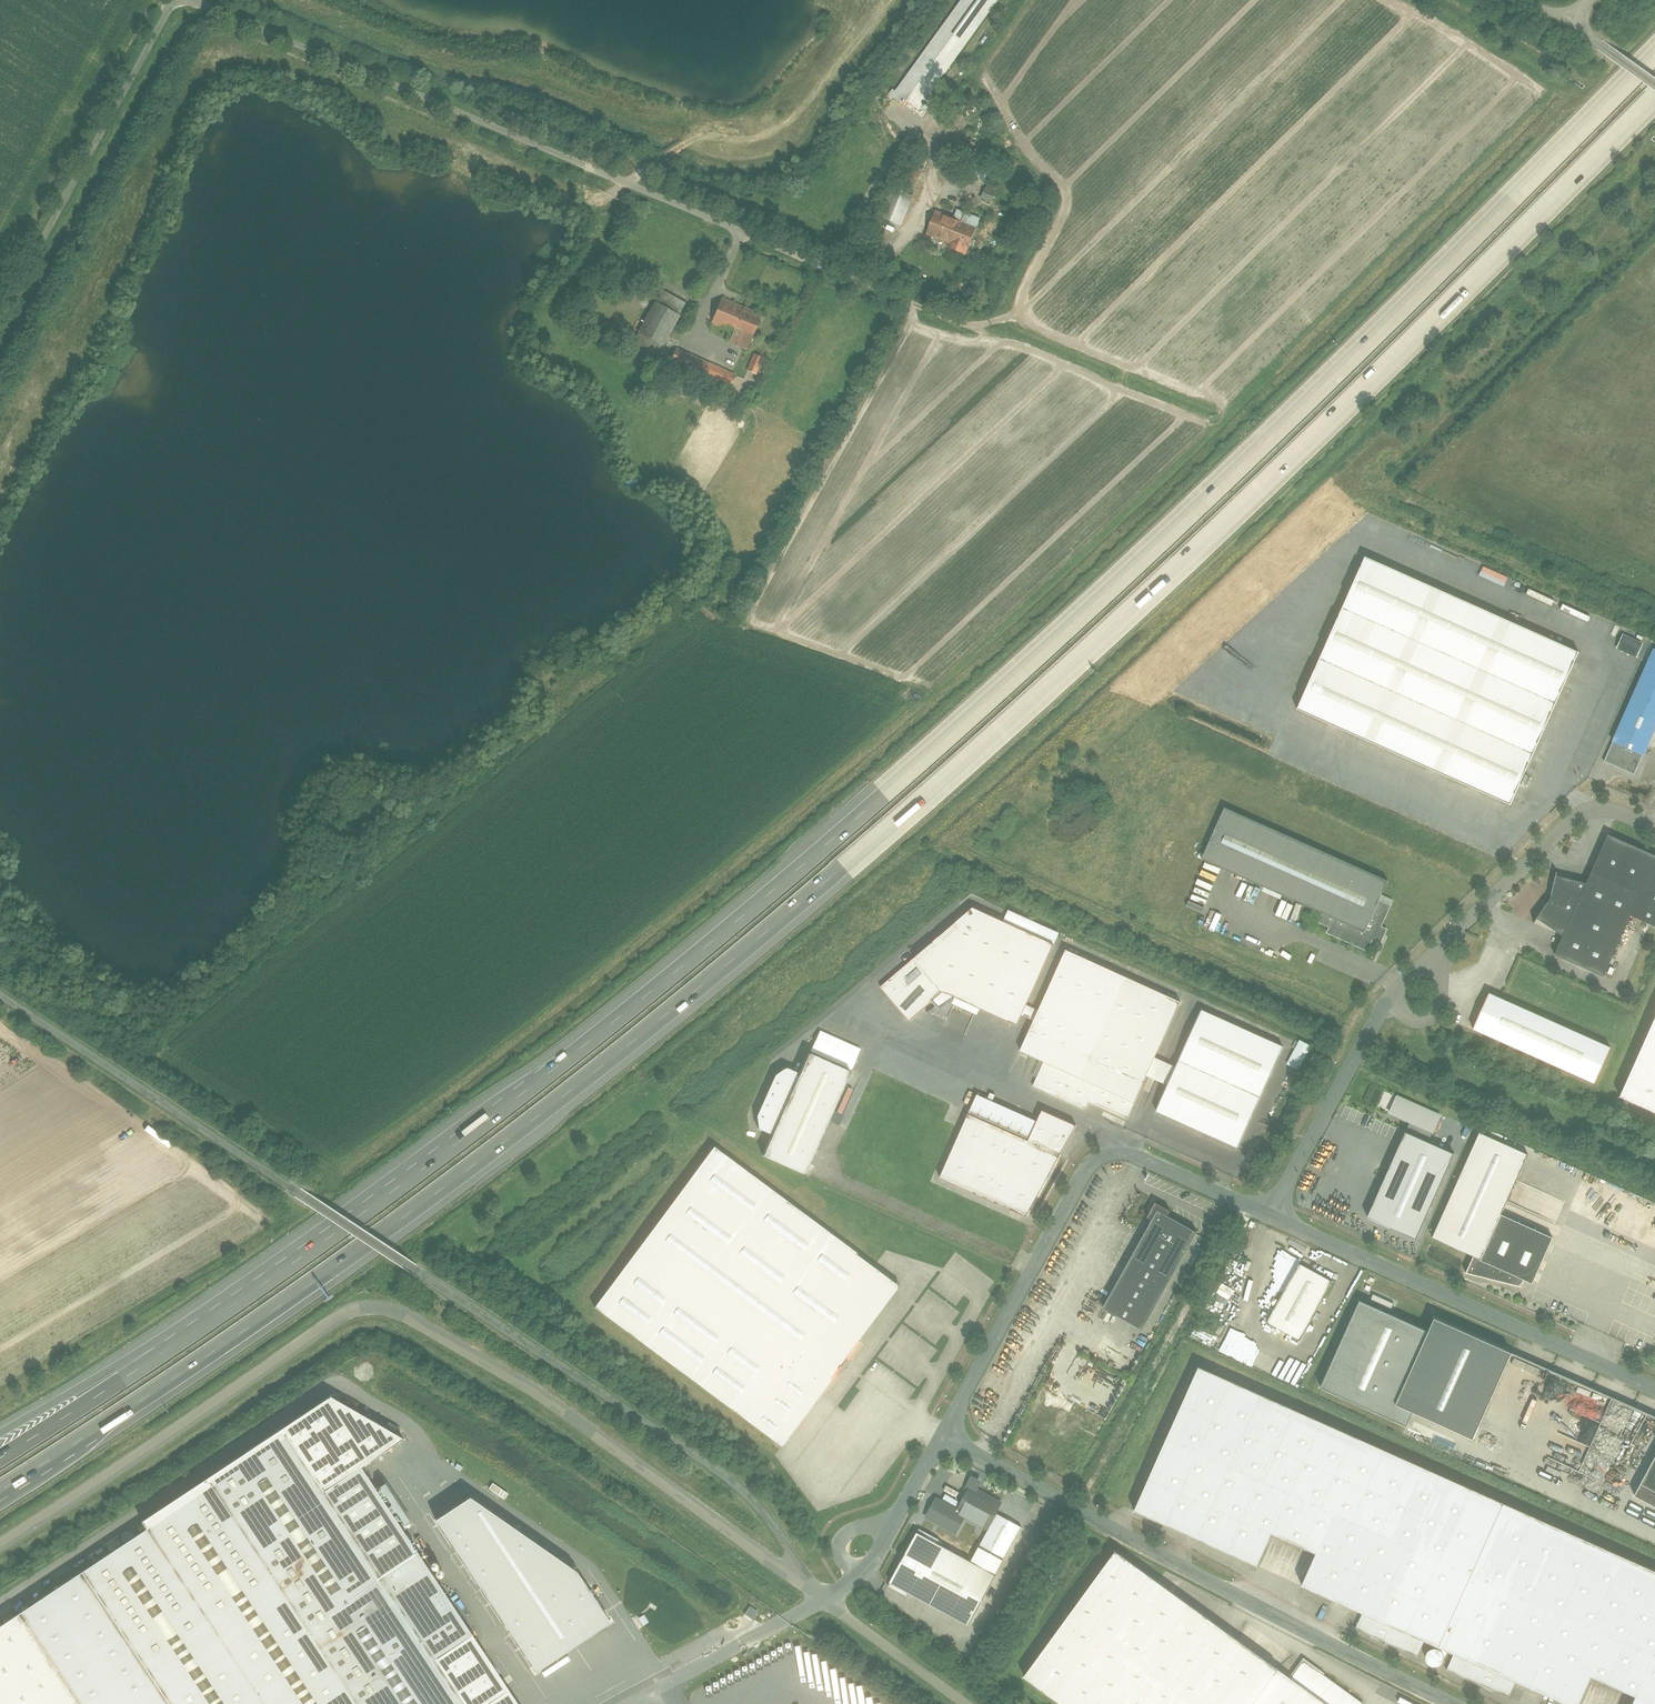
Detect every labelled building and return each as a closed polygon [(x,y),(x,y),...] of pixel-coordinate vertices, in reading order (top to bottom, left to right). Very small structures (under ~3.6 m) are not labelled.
[(895,102),(918,119),(1004,0),(968,0),(895,102)] [(896,192),(883,222),(904,231),(917,201),(896,192)] [(927,231),(971,250),(984,219),(960,209),(955,221),(935,212),(927,231)] [(662,351),(687,301),(667,291),(649,328),(630,318),(623,332),(662,351)] [(731,341),(751,350),(767,314),(729,297),(718,323),(735,331),(731,341)] [(730,392),(737,378),(680,349),(673,363),(730,392)] [(768,364),(755,358),(746,378),(759,384),(768,364)] [(1577,653),(1364,561),(1299,711),(1512,803),(1577,653)] [(1614,648),(1635,656),(1641,641),(1620,633),(1614,648)] [(1635,776),(1654,731),(1654,652),(1654,651),(1604,762),(1635,776)] [(1379,883),(1226,814),(1206,859),(1324,912),(1320,922),(1329,926),(1326,931),(1368,950),(1373,939),(1382,943),(1388,928),(1380,925),(1390,904),(1373,897),(1379,883)] [(1559,937),(1551,954),(1602,977),(1629,916),(1654,928),(1654,857),(1605,835),(1584,884),(1553,876),(1548,899),(1532,920),(1559,937)] [(1049,943),(968,908),(882,986),(904,1018),(938,991),(1014,1023),(1049,943)] [(1180,1000),(1066,948),(1020,1048),(1044,1059),(1033,1083),(1087,1107),(1090,1099),(1127,1116),(1146,1074),(1155,1056),(1180,1000)] [(1610,1050),(1485,994),(1469,1030),(1594,1085),(1610,1050)] [(1614,1097),(1654,1116),(1654,1005),(1614,1097)] [(1283,1044),(1203,1008),(1176,1066),(1168,1084),(1157,1109),(1236,1146),(1283,1044)] [(1298,1070),(1309,1044),(1296,1039),(1285,1064),(1298,1070)] [(762,1151),(807,1171),(852,1069),(809,1051),(799,1074),(785,1068),(775,1074),(757,1116),(758,1128),(770,1133),(762,1151)] [(1176,1066),(1155,1056),(1146,1074),(1168,1084),(1176,1066)] [(1396,1096),(1388,1114),(1432,1134),(1440,1116),(1396,1096)] [(970,1108),(938,1176),(1028,1214),(1074,1125),(1043,1110),(1031,1137),(970,1108)] [(1407,1130),(1370,1214),(1418,1235),(1455,1151),(1407,1130)] [(1479,1259),(1499,1214),(1526,1153),(1478,1131),(1431,1237),(1473,1256),(1479,1259)] [(896,1285),(707,1148),(589,1308),(778,1446),(896,1285)] [(1107,1306),(1142,1325),(1194,1228),(1168,1215),(1171,1210),(1156,1201),(1148,1216),(1154,1219),(1107,1306)] [(1551,1237),(1499,1214),(1479,1259),(1524,1279),(1531,1282),(1551,1237)] [(1524,1279),(1479,1259),(1473,1256),(1466,1272),(1520,1285),(1524,1279)] [(1301,1264),(1270,1320),(1302,1337),(1332,1281),(1301,1264)] [(1398,1402),(1431,1330),(1359,1297),(1318,1389),(1406,1428),(1414,1409),(1398,1402)] [(1513,1350),(1437,1316),(1431,1330),(1398,1402),(1414,1409),(1474,1436),(1513,1350)] [(1201,1366),(1136,1510),(1259,1566),(1274,1533),(1318,1552),(1303,1586),(1362,1613),(1424,1640),(1436,1645),(1438,1647),(1441,1648),(1455,1654),(1516,1681),(1566,1703),(1583,1703),(1595,1677),(1638,1696),(1634,1703),(1654,1703),(1654,1570),(1201,1366)] [(46,1398),(51,1406),(77,1390),(73,1383),(46,1398)] [(1654,1444),(1654,1416),(1594,1392),(1591,1398),(1606,1404),(1586,1458),(1588,1459),(1581,1475),(1602,1483),(1606,1475),(1617,1479),(1620,1470),(1628,1473),(1629,1470),(1638,1473),(1647,1449),(1653,1451),(1654,1444)] [(85,1572),(20,1616),(0,1629),(0,1703),(521,1703),(364,1467),(405,1440),(332,1398),(143,1522),(149,1531),(85,1572)] [(1635,1493),(1654,1504),(1654,1457),(1635,1493)] [(503,1499),(507,1493),(490,1482),(486,1488),(503,1499)] [(957,1510),(954,1515),(963,1520),(986,1532),(995,1515),(1001,1503),(969,1486),(957,1510)] [(954,1515),(957,1510),(936,1498),(924,1519),(955,1535),(963,1520),(954,1515)] [(472,1502),(438,1524),(538,1676),(613,1627),(579,1576),(472,1502)] [(1020,1528),(995,1515),(986,1532),(978,1547),(1003,1560),(1020,1528)] [(1003,1582),(913,1533),(887,1583),(976,1631),(1003,1582)] [(1026,1680),(1059,1703),(1363,1703),(1304,1662),(1290,1680),(1116,1556),(1026,1680)] [(1424,1640),(1362,1613),(1356,1627),(1418,1655),(1424,1640)] [(1427,1657),(1429,1659),(1431,1661),(1433,1662),(1436,1663),(1439,1662),(1442,1660),(1443,1658),(1444,1655),(1444,1652),(1443,1649),(1441,1648),(1438,1647),(1436,1645),(1433,1646),(1431,1647),(1429,1649),(1427,1651),(1427,1654),(1427,1657)] [(1516,1681),(1455,1654),(1448,1669),(1509,1696),(1516,1681)]
